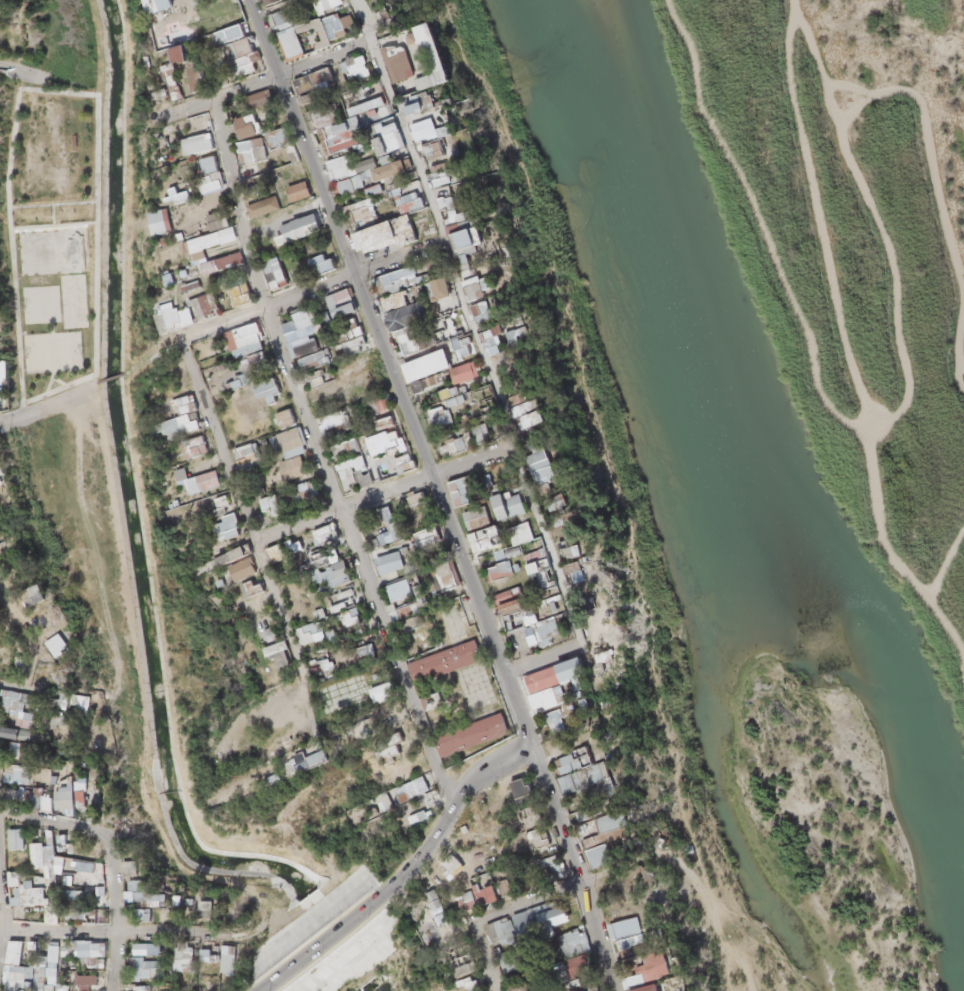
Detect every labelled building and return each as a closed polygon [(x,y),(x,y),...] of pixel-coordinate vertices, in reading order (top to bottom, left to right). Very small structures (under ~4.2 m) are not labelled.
[(397,236),(390,215),(352,228),(360,249),(397,236)] [(271,283),(287,279),(283,265),(267,269),(271,283)] [(313,321),(307,305),(293,309),(299,326),(313,321)] [(291,336),(296,348),(318,339),(314,328),(291,336)] [(517,413),(535,411),(535,413),(544,412),(542,393),(515,396),(517,413)] [(451,418),(448,399),(430,402),(433,421),(451,418)] [(320,426),(343,424),(341,410),(318,412),(320,426)] [(533,469),(533,478),(553,477),(551,447),(519,448),(520,470),(533,469)] [(18,900),(45,900),(45,880),(18,880),(18,900)]
